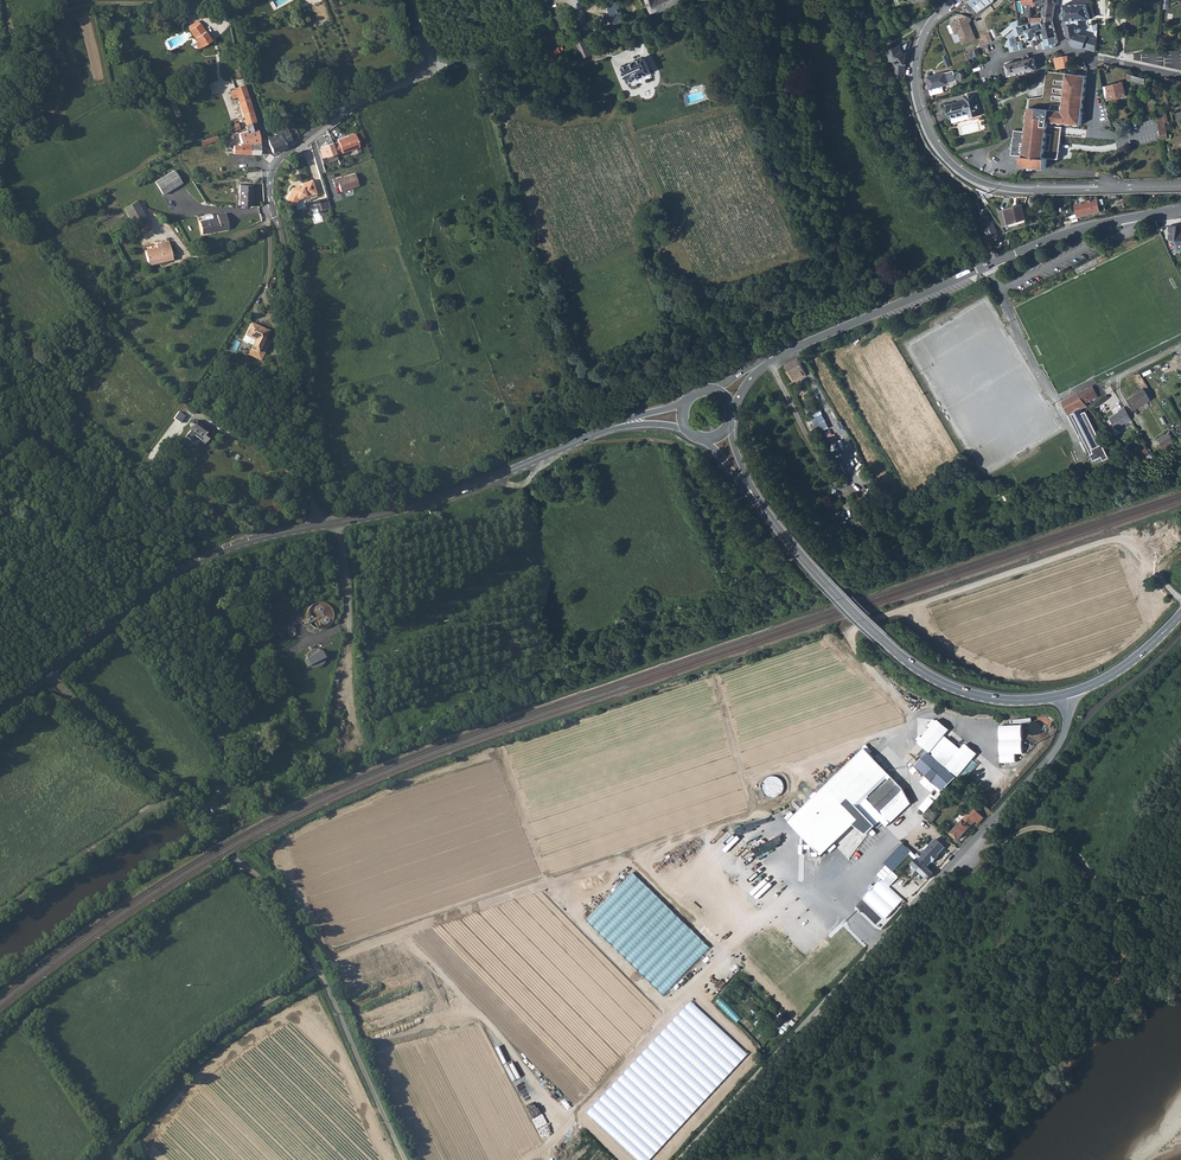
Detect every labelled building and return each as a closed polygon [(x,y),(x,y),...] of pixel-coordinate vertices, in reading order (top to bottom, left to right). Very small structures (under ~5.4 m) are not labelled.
[(651,14),(659,11),(660,10),(661,11),(684,0),(646,0),(651,14)] [(978,13),(993,2),(994,1),(994,0),(970,0),(969,0),(965,3),(971,11),(975,9),(978,13)] [(1043,15),(1054,16),(1056,2),(1055,2),(1047,3),(1047,6),(1044,6),(1043,15)] [(1078,30),(1077,20),(1085,19),(1087,19),(1090,17),(1086,3),(1085,4),(1073,4),(1064,5),(1065,24),(1067,34),(1074,33),(1074,35),(1075,38),(1070,40),(1071,42),(1073,45),(1074,45),(1078,47),(1081,47),(1078,30)] [(621,7),(617,9),(618,13),(610,16),(611,21),(613,25),(626,21),(622,11),(621,7)] [(1043,24),(1053,21),(1054,16),(1043,15),(1043,17),(1043,23),(1043,24)] [(1012,24),(1014,28),(1016,27),(1021,25),(1020,20),(1011,23),(1012,24)] [(1056,32),(1055,26),(1053,21),(1043,24),(1043,23),(1033,25),(1032,22),(1023,25),(1021,25),(1016,27),(1014,28),(1013,29),(1010,31),(1004,36),(1007,40),(1006,42),(1007,47),(1009,47),(1010,52),(1024,48),(1022,41),(1017,42),(1016,37),(1026,33),(1027,37),(1024,38),(1026,42),(1029,41),(1028,39),(1035,37),(1036,40),(1040,39),(1038,35),(1037,35),(1036,32),(1043,29),(1044,33),(1041,34),(1042,39),(1046,38),(1046,40),(1041,42),(1043,49),(1057,46),(1057,45),(1057,44),(1058,44),(1057,43),(1059,43),(1057,37),(1056,32)] [(199,48),(211,41),(200,23),(193,27),(191,24),(189,26),(188,27),(190,29),(189,30),(195,38),(196,37),(198,40),(195,42),(199,48)] [(1001,32),(1004,36),(1010,31),(1013,29),(1014,28),(1012,24),(1001,32)] [(991,32),(984,35),(986,40),(982,42),(983,46),(995,41),(991,32)] [(557,55),(561,52),(560,50),(561,51),(562,51),(563,50),(563,49),(563,48),(563,47),(563,46),(564,45),(562,39),(559,33),(547,36),(543,37),(549,50),(547,51),(548,54),(555,51),(557,55)] [(586,41),(578,44),(584,57),(592,54),(590,49),(594,47),(591,40),(586,42),(586,41)] [(899,74),(906,74),(907,64),(908,56),(909,51),(911,45),(912,41),(910,40),(891,51),(899,74)] [(969,61),(971,64),(975,62),(973,57),(981,54),(977,48),(966,53),(969,61)] [(951,65),(947,55),(943,57),(947,67),(951,65)] [(1058,69),(1070,66),(1068,56),(1068,55),(1061,57),(1055,58),(1058,69)] [(1037,69),(1035,57),(1007,64),(1010,76),(1037,69)] [(624,68),(631,83),(651,74),(652,73),(645,58),(624,68)] [(960,80),(961,80),(962,79),(964,78),(964,75),(965,75),(964,73),(962,72),(960,71),(959,71),(958,72),(956,73),(956,75),(956,77),(958,79),(960,80)] [(1087,76),(1067,73),(1047,71),(1044,96),(1043,105),(1038,104),(1038,97),(1029,98),(1026,131),(1015,130),(1012,155),(1023,156),(1022,165),(1047,168),(1048,158),(1054,158),(1057,132),(1050,131),(1051,128),(1049,126),(1049,121),(1082,125),(1087,76)] [(932,95),(945,91),(943,86),(949,84),(945,72),(927,77),(931,89),(932,95)] [(1132,81),(1145,84),(1146,81),(1146,78),(1143,77),(1142,77),(1132,75),(1132,81)] [(1106,101),(1126,96),(1123,81),(1103,87),(1106,101)] [(232,99),(237,97),(240,108),(242,115),(243,115),(244,120),(245,125),(255,122),(253,114),(251,108),(248,95),(244,85),(235,88),(233,88),(234,90),(230,91),(232,99)] [(969,113),(971,118),(982,115),(976,93),(967,95),(969,99),(966,100),(947,105),(951,118),(952,118),(969,113)] [(1161,135),(1162,139),(1168,138),(1167,133),(1165,120),(1168,120),(1166,114),(1161,115),(1160,112),(1157,113),(1161,135)] [(952,118),(954,123),(971,118),(969,113),(952,118)] [(255,122),(245,125),(241,126),(243,132),(258,129),(257,125),(255,122)] [(228,127),(228,129),(228,130),(229,131),(229,132),(231,132),(232,131),(233,131),(233,130),(233,131),(240,128),(238,123),(231,125),(231,126),(230,126),(229,126),(228,127)] [(233,145),(233,153),(260,154),(260,144),(259,135),(258,130),(258,129),(243,132),(232,135),(233,140),(239,139),(240,140),(240,139),(242,140),(243,143),(240,143),(240,145),(233,145)] [(292,142),(287,130),(273,135),(275,141),(279,149),(286,147),(285,146),(285,144),(290,143),(292,142)] [(275,141),(273,135),(267,138),(269,144),(272,152),(279,149),(275,141)] [(332,143),(336,155),(359,147),(355,135),(349,138),(348,136),(337,140),(338,141),(332,143)] [(155,182),(163,194),(182,183),(174,170),(155,182)] [(341,192),(360,186),(356,172),(333,179),(335,187),(339,185),(341,192)] [(296,186),(292,188),(286,199),(287,202),(292,205),(295,204),(298,199),(304,197),(305,200),(317,196),(312,180),(301,183),(302,185),(300,185),(299,188),(296,186)] [(240,185),(238,205),(251,206),(252,185),(240,185)] [(988,197),(989,193),(982,191),(979,190),(976,192),(980,197),(984,203),(989,200),(988,198),(988,197)] [(327,196),(319,199),(322,210),(331,207),(327,196)] [(1129,202),(1127,197),(1121,198),(1113,201),(1115,206),(1122,204),(1129,202)] [(1100,211),(1097,199),(1075,204),(1077,211),(1078,216),(1100,211)] [(137,201),(124,208),(135,228),(136,228),(139,233),(145,230),(150,228),(146,222),(142,224),(139,217),(144,214),(137,201)] [(1010,227),(1027,221),(1022,204),(1001,211),(1005,225),(1009,224),(1010,227)] [(990,239),(999,236),(996,229),(993,219),(992,219),(991,216),(990,217),(986,208),(980,211),(990,239)] [(202,233),(228,228),(226,213),(217,215),(217,218),(199,221),(202,233)] [(148,221),(144,214),(139,217),(142,224),(146,222),(148,221)] [(1177,230),(1177,226),(1169,226),(1169,240),(1172,240),(1172,241),(1175,245),(1175,249),(1177,250),(1180,250),(1180,230),(1177,230)] [(999,236),(1005,234),(1000,228),(996,229),(999,236)] [(157,248),(145,251),(148,265),(157,263),(156,261),(159,260),(160,262),(173,259),(168,241),(156,244),(157,248)] [(268,331),(251,323),(243,341),(252,345),(248,354),(261,361),(270,341),(265,338),(268,331)] [(807,375),(798,359),(785,366),(793,381),(807,375)] [(1078,394),(1085,403),(1098,396),(1093,386),(1078,394)] [(1151,400),(1145,390),(1138,395),(1137,394),(1128,400),(1134,410),(1151,400)] [(1062,402),(1068,415),(1073,412),(1081,408),(1087,405),(1085,403),(1078,394),(1062,402)] [(285,395),(269,397),(270,403),(274,402),(275,409),(275,410),(286,409),(285,395)] [(197,408),(189,402),(187,406),(194,412),(197,408)] [(1131,419),(1124,407),(1119,410),(1120,412),(1110,418),(1116,428),(1131,419)] [(1089,443),(1092,449),(1099,445),(1081,408),(1073,412),(1087,439),(1089,437),(1092,442),(1089,443)] [(175,418),(181,423),(186,415),(180,411),(175,418)] [(813,419),(820,433),(830,428),(823,414),(815,418),(813,419)] [(206,433),(209,429),(198,420),(195,423),(195,422),(194,422),(193,422),(192,422),(191,422),(191,423),(190,423),(190,424),(190,425),(190,426),(190,427),(191,427),(189,429),(201,439),(199,441),(204,445),(211,436),(206,433)] [(824,433),(830,447),(835,444),(837,443),(834,439),(836,437),(834,434),(832,435),(830,430),(824,433)] [(1108,447),(1100,431),(1097,433),(1105,449),(1108,447)] [(1158,439),(1161,444),(1172,437),(1169,432),(1158,439)] [(1161,444),(1164,449),(1175,442),(1172,437),(1161,444)] [(1108,457),(1107,455),(1104,449),(1096,454),(1100,462),(1108,457)] [(293,475),(285,470),(284,472),(282,474),(290,479),(293,475)] [(1180,572),(1180,565),(1170,574),(1173,578),(1180,572)] [(1024,725),(1001,725),(1002,763),(1018,762),(1018,754),(1024,754),(1024,725)] [(922,752),(916,759),(945,784),(951,778),(922,752)] [(857,758),(833,777),(860,803),(884,778),(886,777),(862,753),(857,758)] [(916,759),(909,767),(937,793),(945,784),(916,759)] [(833,777),(822,787),(849,814),(854,809),(878,832),(884,827),(883,826),(860,803),(833,777)] [(886,777),(884,778),(893,786),(894,784),(886,777)] [(884,778),(860,803),(883,826),(906,804),(897,786),(894,784),(893,786),(884,778)] [(914,808),(919,813),(923,808),(929,802),(924,797),(914,808)] [(946,833),(954,840),(957,838),(956,837),(972,820),(976,824),(981,817),(969,807),(946,833)] [(919,813),(918,814),(927,822),(932,816),(923,808),(919,813)] [(917,850),(912,855),(915,858),(921,864),(923,867),(929,861),(930,862),(936,855),(935,854),(942,847),(933,839),(919,852),(917,850)] [(915,858),(909,863),(915,869),(921,864),(915,858)] [(921,864),(915,869),(925,879),(930,873),(923,867),(921,864)] [(666,904),(620,953),(666,995),(712,946),(666,904)]
